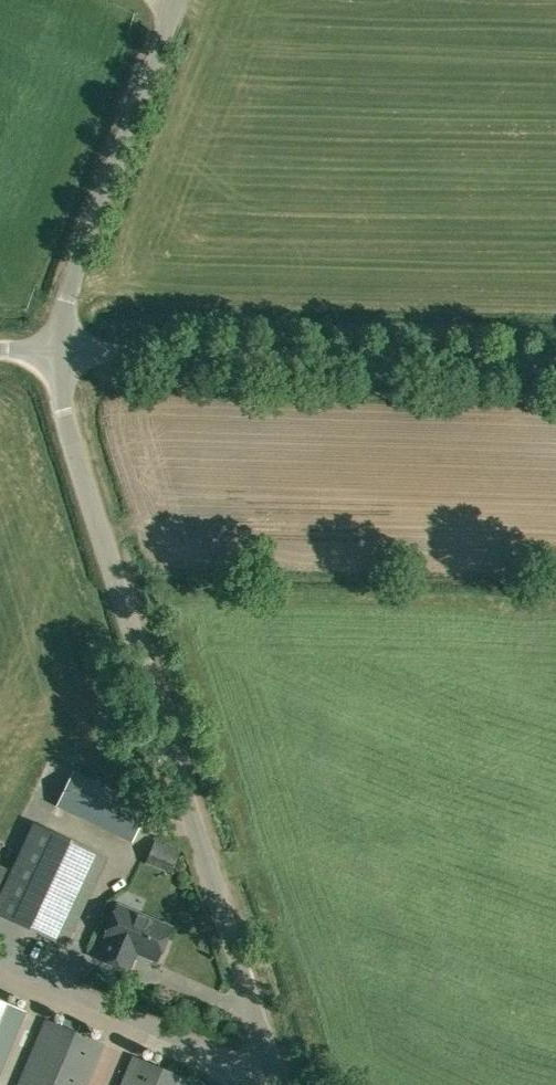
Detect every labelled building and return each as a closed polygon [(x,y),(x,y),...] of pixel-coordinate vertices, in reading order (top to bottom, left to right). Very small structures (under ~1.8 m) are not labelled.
[(133,843),(150,808),(72,773),(56,807),(133,843)] [(0,898),(0,899),(0,916),(66,947),(66,946),(107,858),(34,825),(13,871),(0,865),(0,898)] [(158,960),(170,929),(118,907),(105,938),(107,939),(99,959),(128,972),(137,951),(158,960)] [(0,1001),(0,1040),(14,1007),(0,1001)] [(105,1045),(46,1021),(19,1084),(88,1084),(105,1045)] [(192,1082),(133,1057),(122,1084),(191,1084),(192,1082)]
